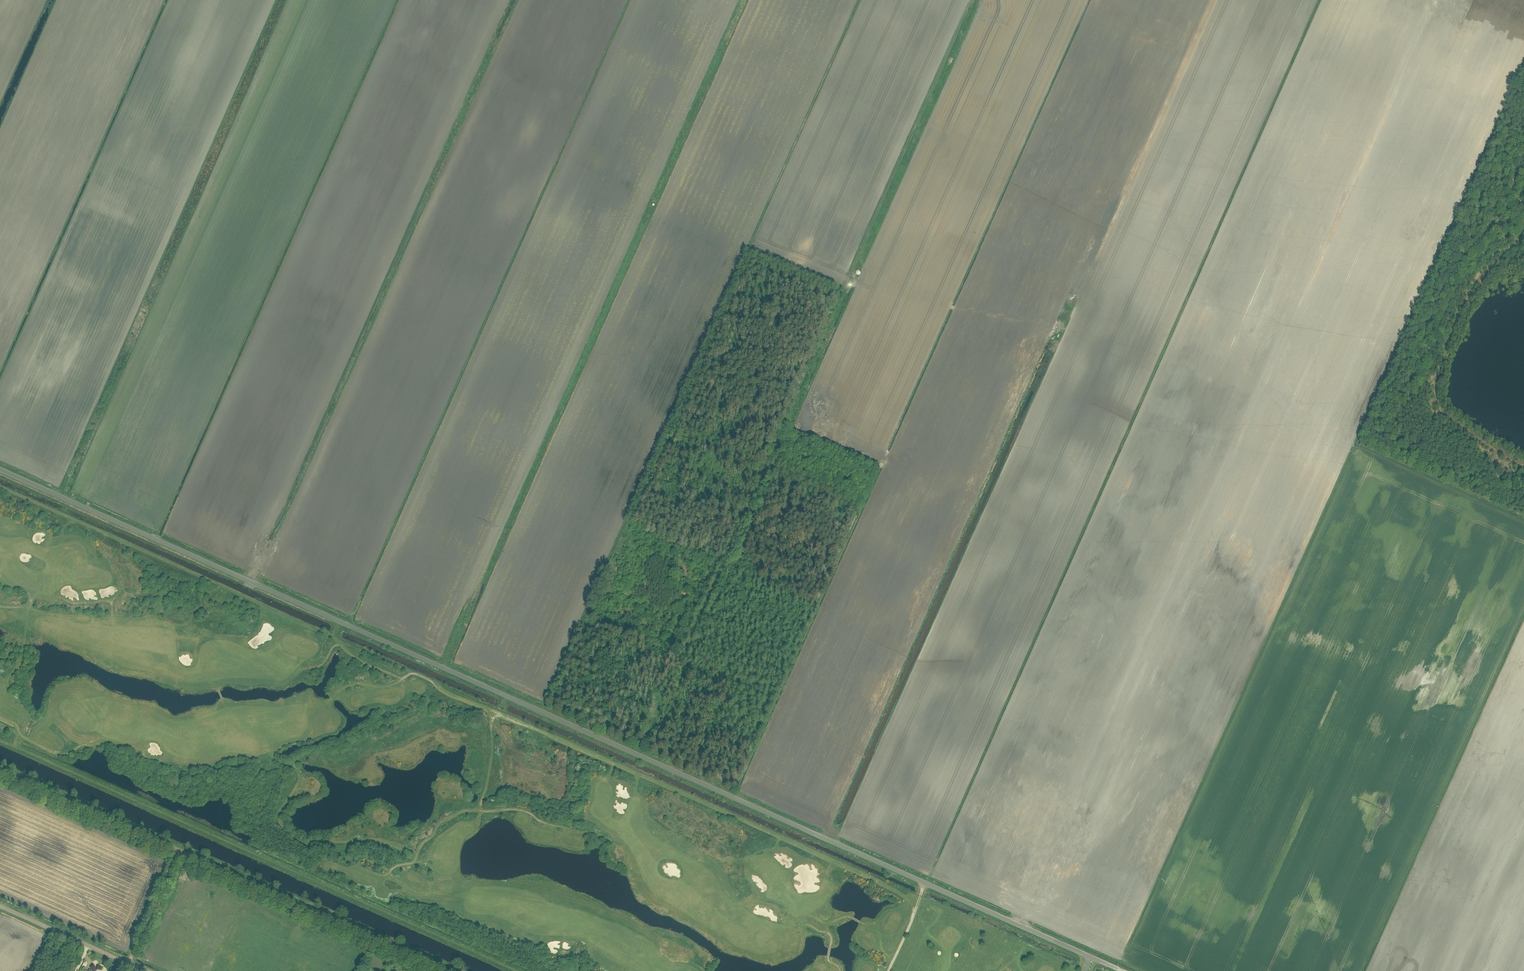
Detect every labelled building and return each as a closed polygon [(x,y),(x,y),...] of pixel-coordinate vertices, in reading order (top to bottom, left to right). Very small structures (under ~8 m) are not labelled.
[(544,774),(549,763),(544,760),(539,771),(544,774)] [(518,778),(533,785),(535,779),(520,773),(518,778)] [(177,877),(183,879),(186,871),(180,869),(177,877)]
